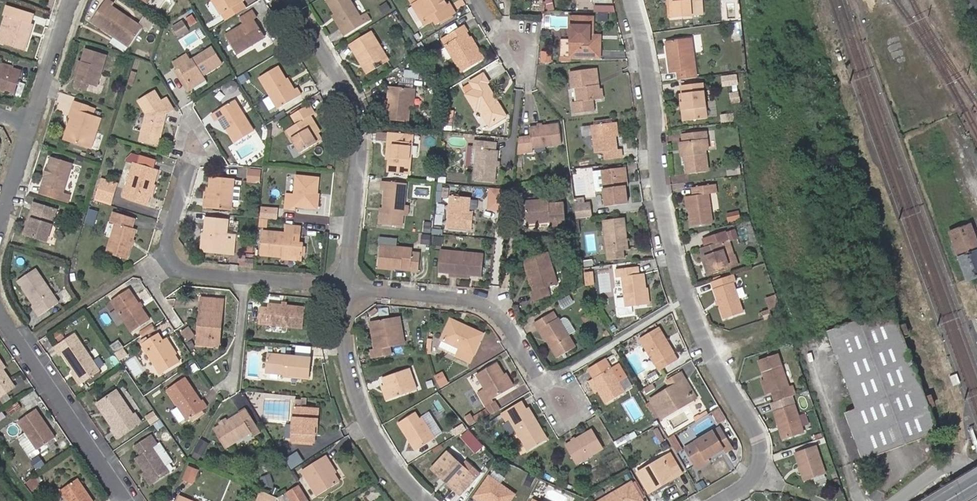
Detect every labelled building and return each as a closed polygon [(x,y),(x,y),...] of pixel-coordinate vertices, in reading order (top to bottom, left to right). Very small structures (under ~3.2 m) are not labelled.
[(91,23),(129,48),(142,30),(111,8),(113,5),(106,0),(91,23)] [(221,15),(244,1),(243,0),(212,0),(221,15)] [(334,14),(342,27),(339,29),(343,36),(367,22),(362,14),(358,16),(348,0),(325,0),(334,14)] [(424,25),(433,20),(435,25),(454,13),(448,4),(446,5),(442,0),(409,0),(424,25)] [(692,0),(670,0),(671,14),(693,14),(692,0)] [(11,17),(2,44),(23,51),(31,24),(29,23),(32,14),(5,6),(3,15),(11,17)] [(237,55),(265,38),(254,20),(257,18),(253,11),(240,19),(244,26),(226,37),(237,55)] [(342,27),(334,14),(331,16),(339,29),(342,27)] [(2,44),(11,17),(3,15),(0,26),(0,43),(2,44)] [(594,37),(594,33),(594,16),(572,15),(571,40),(570,55),(601,56),(600,48),(597,47),(597,37),(594,37)] [(174,29),(179,38),(190,32),(185,23),(174,29)] [(466,32),(467,31),(463,25),(447,35),(451,41),(445,45),(461,72),(479,61),(470,46),(473,44),(468,37),(466,32)] [(365,44),(354,51),(367,74),(388,62),(370,32),(362,38),(365,44)] [(678,77),(697,75),(693,34),(666,37),(667,50),(669,50),(670,55),(667,55),(669,69),(677,68),(678,77)] [(470,36),(468,37),(473,44),(470,46),(479,61),(483,58),(470,36)] [(350,45),(354,51),(365,44),(362,38),(350,45)] [(570,55),(571,40),(563,40),(563,55),(570,55)] [(189,86),(202,78),(204,77),(222,65),(211,49),(190,62),(179,69),(189,86)] [(82,64),(77,82),(74,89),(86,92),(88,86),(96,88),(106,56),(86,50),(82,64)] [(550,52),(541,53),(542,61),(550,61),(550,52)] [(177,70),(179,69),(190,62),(186,56),(173,64),(177,70)] [(11,73),(19,75),(21,71),(12,68),(13,67),(0,63),(0,69),(11,73)] [(294,92),(287,81),(279,67),(259,79),(279,110),(302,96),(298,89),(295,91),(294,92)] [(594,85),(592,68),(570,70),(573,89),(575,89),(576,89),(577,101),(572,102),(574,113),(594,110),(593,100),(600,99),(599,89),(598,84),(594,85)] [(0,69),(0,92),(4,93),(5,91),(13,94),(19,75),(11,73),(0,69)] [(202,78),(189,86),(179,69),(177,70),(174,72),(187,93),(194,88),(196,91),(208,83),(204,77),(202,78)] [(495,102),(498,100),(487,83),(489,81),(484,73),(471,81),(475,89),(467,94),(476,110),(480,108),(491,125),(507,116),(499,102),(497,104),(495,102)] [(724,84),(739,83),(738,74),(723,75),(724,84)] [(686,99),(688,117),(707,115),(703,79),(681,81),(682,90),(683,99),(686,99)] [(289,80),(287,81),(294,92),(295,91),(289,80)] [(409,105),(410,88),(388,86),(387,100),(387,105),(386,120),(405,122),(407,122),(409,105)] [(682,117),(688,117),(686,99),(683,99),(682,90),(679,90),(682,117)] [(161,102),(155,92),(138,102),(147,116),(140,140),(159,144),(164,122),(162,119),(166,117),(174,112),(166,99),(161,102)] [(221,121),(228,131),(236,144),(254,133),(235,102),(212,116),(217,123),(219,122),(221,121)] [(75,120),(69,142),(93,149),(102,120),(87,115),(89,108),(75,103),(70,119),(72,119),(75,120)] [(323,141),(310,119),(316,115),(310,106),(293,117),(298,125),(298,126),(289,131),(302,154),(323,141)] [(66,141),(69,142),(75,120),(72,119),(66,141)] [(226,132),(228,131),(221,121),(219,122),(226,132)] [(617,148),(614,122),(592,124),(596,153),(605,152),(606,159),(623,157),(622,147),(617,148)] [(559,123),(529,127),(531,136),(523,137),(525,152),(532,151),(532,148),(533,148),(562,144),(559,123)] [(688,150),(685,150),(687,171),(707,169),(705,149),(705,148),(708,148),(706,129),(682,132),(683,140),(686,139),(688,150)] [(389,159),(389,161),(388,173),(409,175),(413,143),(403,142),(403,135),(389,133),(388,141),(391,141),(390,154),(392,155),(392,159),(389,159)] [(680,151),(685,150),(688,150),(686,139),(683,140),(679,140),(680,151)] [(496,167),(497,162),(498,150),(496,150),(496,142),(475,141),(474,149),(477,150),(475,180),(495,182),(496,167)] [(138,166),(154,171),(157,163),(140,158),(138,166)] [(47,171),(45,176),(41,188),(39,196),(67,204),(70,196),(63,194),(72,165),(51,159),(47,171)] [(148,197),(152,185),(154,180),(157,172),(154,171),(138,166),(133,164),(128,182),(123,198),(146,205),(148,197)] [(602,170),(602,173),(606,206),(627,204),(625,187),(622,168),(602,170)] [(315,208),(317,194),(319,179),(297,177),(295,196),(288,195),(286,209),(294,209),(294,208),(294,206),(315,208)] [(210,203),(207,202),(206,202),(205,208),(232,211),(234,180),(212,178),(211,190),(210,203)] [(385,192),(383,211),(382,226),(402,228),(407,186),(384,183),(383,192),(385,192)] [(111,203),(115,188),(101,184),(97,199),(111,203)] [(692,208),(689,208),(691,225),(713,222),(710,193),(709,193),(716,192),(715,184),(692,187),(693,194),(691,195),(692,208)] [(490,187),(488,209),(500,210),(501,188),(490,187)] [(468,215),(468,211),(469,198),(451,197),(448,229),(466,230),(466,229),(473,230),(475,216),(468,215)] [(526,223),(550,222),(550,226),(566,225),(565,204),(549,205),(549,200),(525,201),(526,223)] [(589,204),(575,206),(577,219),(591,217),(589,204)] [(32,222),(27,237),(47,243),(57,213),(34,206),(29,221),(32,222)] [(277,210),(260,209),(259,219),(276,221),(277,210)] [(604,220),(609,259),(625,257),(625,250),(629,250),(625,218),(604,220)] [(207,219),(206,235),(205,249),(226,251),(229,221),(207,219)] [(24,236),(27,237),(32,222),(29,221),(24,236)] [(976,276),(976,232),(974,221),(949,228),(965,280),(976,276)] [(132,246),(134,242),(137,232),(117,226),(108,256),(128,261),(132,246)] [(260,256),(283,258),(303,260),(303,256),(304,248),(304,245),(293,244),(294,236),(301,237),(302,228),(285,227),(285,235),(263,232),(260,256)] [(705,258),(711,273),(738,264),(735,254),(726,257),(721,241),(729,238),(726,229),(705,236),(708,245),(706,246),(702,247),(705,258)] [(205,249),(206,235),(203,235),(202,252),(226,254),(226,251),(205,249)] [(378,267),(393,269),(401,270),(401,269),(410,270),(410,273),(418,274),(420,256),(411,255),(412,250),(380,247),(378,267)] [(533,291),(536,301),(551,296),(548,287),(559,284),(549,251),(528,257),(534,275),(529,277),(532,285),(533,291)] [(450,278),(471,280),(471,276),(482,277),(484,255),(440,252),(439,273),(450,274),(450,278)] [(534,275),(528,257),(524,259),(529,277),(534,275)] [(247,268),(254,269),(255,261),(247,260),(247,268)] [(647,304),(645,288),(643,273),(638,273),(638,274),(637,267),(615,269),(616,279),(622,278),(625,307),(647,304)] [(60,303),(36,269),(18,282),(35,307),(32,309),(39,317),(60,303)] [(734,274),(712,282),(719,302),(720,305),(725,320),(744,313),(735,283),(737,282),(734,274)] [(142,309),(139,305),(129,290),(111,302),(133,334),(150,322),(142,309)] [(220,331),(223,331),(226,303),(203,301),(200,340),(204,340),(219,342),(220,331)] [(773,314),(771,306),(761,310),(764,318),(773,314)] [(308,311),(289,309),(284,308),(271,307),(270,311),(263,310),(261,326),(306,330),(308,311)] [(542,329),(548,340),(558,357),(576,347),(569,335),(577,330),(570,319),(569,318),(567,317),(565,317),(564,317),(562,318),(560,319),(559,318),(556,320),(552,313),(535,322),(540,330),(542,329)] [(401,316),(375,321),(377,340),(374,341),(375,348),(377,358),(391,356),(391,355),(390,348),(405,346),(401,316)] [(453,319),(451,322),(468,330),(469,327),(453,319)] [(468,330),(451,322),(443,340),(461,347),(457,355),(473,361),(476,353),(485,334),(469,327),(468,330)] [(659,327),(640,339),(648,350),(656,364),(661,372),(679,360),(659,327)] [(546,341),(548,340),(542,329),(540,330),(546,341)] [(222,349),(223,331),(220,331),(219,342),(204,340),(203,348),(222,349)] [(57,346),(83,384),(101,371),(76,333),(57,346)] [(176,356),(166,341),(164,341),(160,335),(144,346),(164,376),(181,364),(176,356)] [(169,339),(166,341),(176,356),(179,355),(169,339)] [(653,366),(656,364),(648,350),(645,352),(653,366)] [(775,392),(778,401),(798,394),(795,385),(791,387),(779,353),(761,360),(765,372),(768,371),(771,378),(767,379),(763,380),(769,394),(775,392)] [(612,364),(619,361),(615,354),(609,356),(612,364)] [(287,377),(313,380),(315,360),(271,356),(270,375),(287,377)] [(592,379),(599,390),(607,404),(607,403),(626,392),(606,358),(590,369),(595,377),(592,379)] [(16,388),(3,370),(5,368),(0,361),(0,400),(16,388)] [(512,389),(506,377),(499,363),(478,375),(487,388),(479,393),(488,408),(496,403),(495,400),(512,389)] [(385,385),(391,400),(418,390),(410,368),(397,373),(394,365),(380,371),(383,378),(385,385)] [(667,378),(668,381),(679,374),(678,371),(667,378)] [(663,416),(677,407),(676,405),(693,395),(683,379),(686,377),(683,372),(679,374),(668,381),(666,382),(669,387),(651,397),(663,416)] [(508,376),(506,377),(512,389),(515,387),(508,376)] [(676,405),(677,407),(696,396),(686,377),(683,379),(693,395),(676,405)] [(191,392),(194,391),(186,379),(168,392),(189,423),(209,410),(209,409),(204,403),(202,404),(195,393),(193,395),(191,392)] [(388,401),(391,400),(385,385),(382,387),(388,401)] [(111,429),(118,441),(144,424),(137,413),(134,414),(118,390),(99,403),(115,427),(111,429)] [(607,404),(599,390),(596,392),(604,405),(607,404)] [(530,450),(549,439),(530,407),(527,409),(521,399),(502,411),(507,421),(511,419),(530,450)] [(776,411),(785,439),(807,432),(797,404),(776,411)] [(721,418),(726,416),(721,407),(720,407),(710,413),(713,417),(719,414),(721,418)] [(316,447),(316,439),(317,430),(317,429),(315,429),(316,411),(298,409),(296,425),(295,442),(294,444),(316,447)] [(56,437),(36,410),(19,422),(38,450),(56,437)] [(229,424),(223,428),(215,433),(227,451),(253,434),(250,430),(257,426),(247,412),(229,424)] [(410,432),(420,450),(437,440),(424,419),(421,421),(417,414),(400,424),(406,434),(410,432)] [(469,417),(473,423),(477,420),(473,414),(469,417)] [(295,442),(296,425),(289,425),(287,441),(295,442)] [(262,435),(257,426),(250,430),(253,434),(256,439),(262,435)] [(577,438),(573,440),(567,444),(577,463),(603,447),(593,429),(577,438)] [(696,465),(708,457),(723,449),(725,452),(733,447),(722,429),(717,432),(716,429),(714,430),(685,447),(696,465)] [(17,436),(32,456),(39,451),(24,431),(17,436)] [(417,452),(420,450),(410,432),(406,434),(417,452)] [(144,473),(152,483),(168,471),(164,466),(171,461),(159,443),(157,445),(151,435),(134,446),(141,455),(135,459),(144,473)] [(211,444),(202,440),(194,453),(204,457),(211,444)] [(802,464),(804,470),(807,479),(827,472),(817,444),(797,451),(802,464)] [(434,470),(441,476),(443,474),(452,482),(450,485),(456,490),(472,474),(468,470),(463,465),(449,453),(434,470)] [(710,461),(708,457),(696,465),(698,469),(710,461)] [(330,466),(332,465),(328,458),(304,474),(320,499),(342,485),(337,477),(330,466)] [(664,485),(676,478),(672,471),(665,459),(639,474),(651,493),(659,488),(657,486),(662,483),(664,485)] [(472,474),(478,479),(482,474),(467,460),(463,465),(468,470),(472,474)] [(339,475),(332,465),(330,466),(337,477),(339,475)] [(198,470),(187,466),(181,479),(193,484),(198,470)] [(672,471),(676,478),(684,473),(680,467),(672,471)] [(150,484),(152,483),(144,473),(142,474),(150,484)] [(443,474),(441,476),(450,485),(452,482),(443,474)] [(478,479),(472,474),(456,490),(462,496),(478,479)] [(41,486),(34,477),(25,483),(32,493),(41,486)] [(60,491),(67,500),(97,500),(81,477),(60,491)] [(517,496),(491,478),(476,499),(479,500),(514,500),(517,496)] [(286,492),(292,500),(307,500),(310,499),(299,483),(286,492)] [(634,485),(605,500),(643,500),(634,485)]
